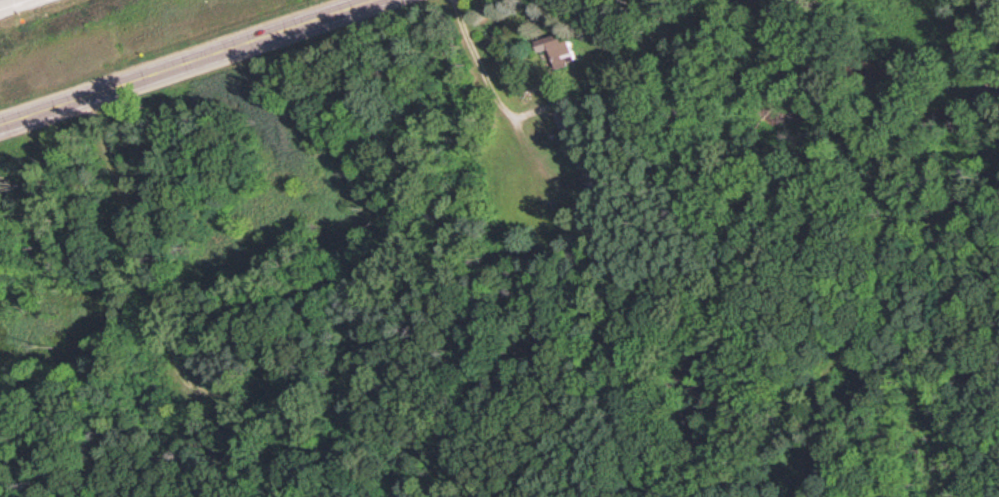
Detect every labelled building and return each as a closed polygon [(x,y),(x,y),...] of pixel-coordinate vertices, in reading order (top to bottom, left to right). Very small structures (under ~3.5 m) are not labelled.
[(555,68),(576,61),(569,39),(563,41),(560,31),(534,40),(538,53),(549,49),(555,68)]
